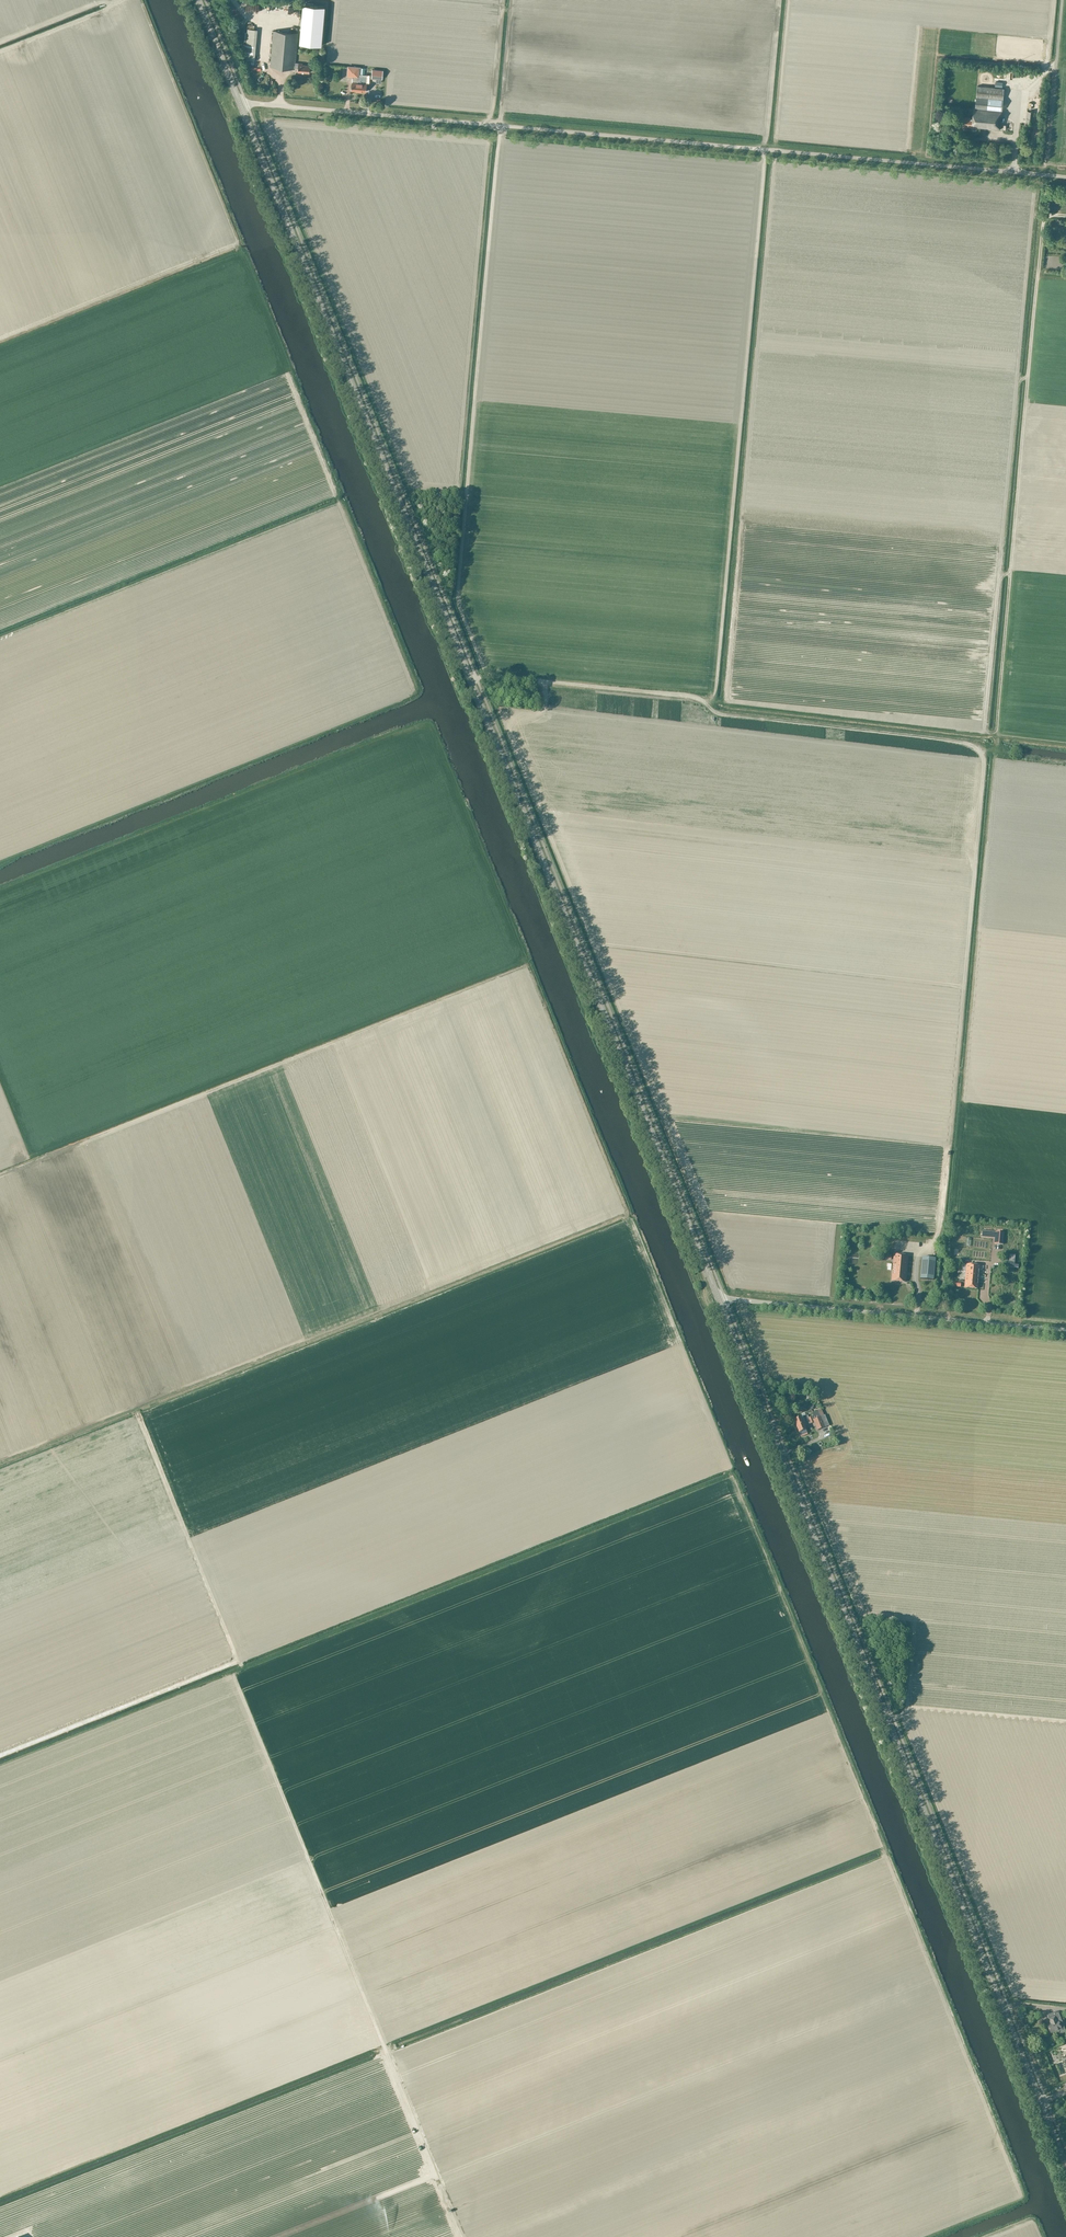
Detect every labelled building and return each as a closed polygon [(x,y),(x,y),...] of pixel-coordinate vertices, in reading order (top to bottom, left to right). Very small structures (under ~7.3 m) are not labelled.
[(277,8),(278,4),(249,2),(249,6),(248,6),(248,12),(275,13),(275,8),(277,8)] [(325,6),(303,4),(299,43),(321,46),(325,6)] [(258,30),(255,29),(255,26),(248,25),(248,29),(245,60),(255,61),(258,30)] [(298,63),(296,63),(298,33),(273,30),(270,66),(295,69),(295,68),(298,68),(298,72),(310,72),(310,65),(303,64),(303,63),(298,63)] [(351,90),(359,91),(360,68),(348,67),(347,76),(355,77),(355,78),(353,78),(352,82),(351,90)] [(372,69),(371,78),(382,79),(383,70),(372,69)] [(360,74),(359,91),(366,91),(367,84),(366,84),(367,75),(360,74)] [(978,85),(976,108),(1003,110),(1005,88),(978,85)] [(1001,129),(1002,111),(974,108),(973,117),(964,116),(963,131),(968,132),(968,126),(1001,129)] [(1026,124),(1033,125),(1035,111),(1028,111),(1026,124)] [(1042,256),(1042,268),(1056,268),(1056,261),(1055,261),(1055,257),(1042,256)] [(995,1244),(1003,1245),(1004,1233),(983,1231),(982,1236),(996,1238),(995,1244)] [(892,1281),(906,1282),(908,1255),(894,1254),(892,1281)] [(935,1258),(922,1257),(920,1279),(933,1280),(935,1258)] [(978,1289),(980,1265),(967,1264),(965,1287),(978,1289)] [(797,1426),(820,1417),(818,1411),(813,1413),(814,1416),(808,1418),(807,1415),(802,1417),(802,1416),(794,1419),(797,1426)] [(820,1417),(797,1426),(799,1432),(802,1437),(808,1434),(806,1430),(807,1429),(805,1425),(807,1425),(814,1422),(818,1430),(826,1427),(829,1426),(825,1415),(824,1416),(822,1417),(821,1416),(820,1417)] [(1048,2015),(1049,2019),(1050,2018),(1052,2024),(1049,2026),(1052,2033),(1053,2033),(1054,2036),(1065,2031),(1065,2029),(1063,2022),(1064,2022),(1060,2012),(1056,2011),(1048,2015)]
